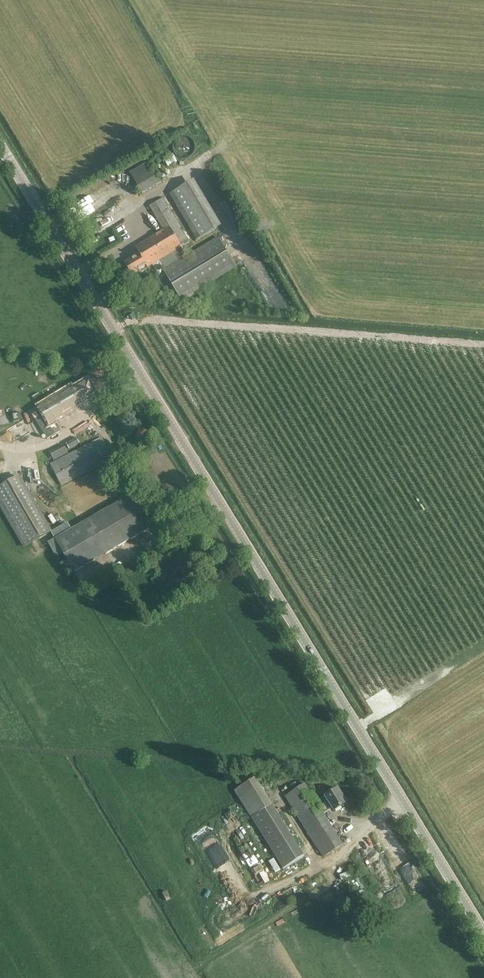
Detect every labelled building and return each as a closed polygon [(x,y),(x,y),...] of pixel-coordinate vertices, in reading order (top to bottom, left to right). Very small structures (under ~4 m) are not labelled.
[(188,158),(189,158),(191,157),(192,155),(194,154),(194,152),(195,150),(195,148),(195,146),(194,144),(194,142),(192,141),(191,139),(189,138),(188,138),(186,137),(184,137),(182,137),(180,138),(179,138),(178,138),(177,139),(175,141),(174,142),(173,144),(173,146),(173,148),(173,150),(173,152),(174,154),(175,155),(177,157),(178,158),(180,158),(182,159),(184,159),(186,159),(188,158)] [(167,151),(155,157),(158,162),(170,156),(167,151)] [(174,155),(165,160),(168,167),(177,162),(174,155)] [(151,160),(130,172),(142,194),(163,182),(151,160)] [(194,179),(170,194),(197,239),(221,225),(194,179)] [(77,204),(85,216),(101,205),(93,193),(77,204)] [(149,206),(163,230),(135,247),(139,254),(125,262),(132,274),(147,265),(148,267),(182,247),(182,246),(190,242),(164,197),(149,206)] [(236,267),(218,237),(163,269),(181,300),(236,267)] [(253,244),(242,249),(248,264),(259,260),(253,244)] [(96,395),(87,379),(73,388),(72,386),(38,406),(40,410),(32,415),(47,439),(61,430),(56,422),(78,409),(76,407),(82,403),(85,408),(91,404),(88,399),(96,395)] [(141,441),(147,430),(140,426),(134,438),(141,441)] [(102,437),(50,463),(62,486),(114,460),(102,437)] [(77,437),(66,443),(69,449),(80,443),(77,437)] [(64,445),(50,452),(54,460),(68,453),(64,445)] [(39,465),(32,466),(34,481),(41,481),(39,465)] [(52,531),(20,475),(0,487),(0,507),(23,548),(51,532),(52,531)] [(52,531),(51,532),(55,538),(48,542),(67,575),(74,571),(74,572),(150,528),(131,494),(71,529),(67,522),(52,531)] [(173,561),(173,562),(168,566),(173,574),(178,570),(179,570),(185,579),(198,570),(187,552),(173,561)] [(234,791),(251,818),(282,869),(304,855),(273,804),(256,777),(234,791)] [(326,796),(329,801),(323,805),(318,798),(315,799),(305,783),(285,796),(323,857),(343,845),(324,813),(333,808),(335,810),(347,803),(338,788),(326,796)] [(369,861),(382,880),(391,874),(378,855),(369,861)] [(274,859),(269,862),(275,873),(280,870),(274,859)]
